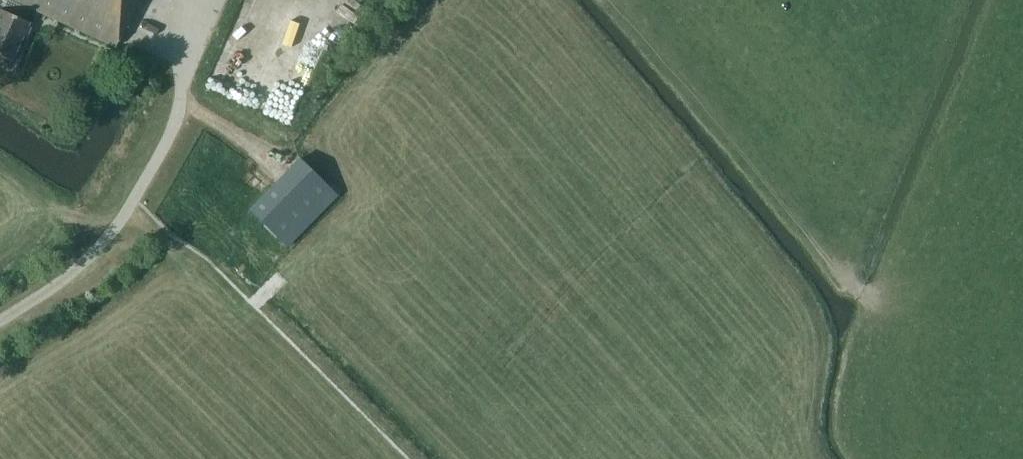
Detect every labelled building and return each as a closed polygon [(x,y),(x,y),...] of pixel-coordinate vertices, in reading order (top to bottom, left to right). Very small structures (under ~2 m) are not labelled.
[(3,10),(0,9),(0,56),(11,61),(23,35),(26,36),(30,27),(27,26),(29,22),(25,20),(30,8),(115,47),(137,0),(7,0),(3,10)] [(302,157),(250,210),(285,244),(336,191),(302,157)]
